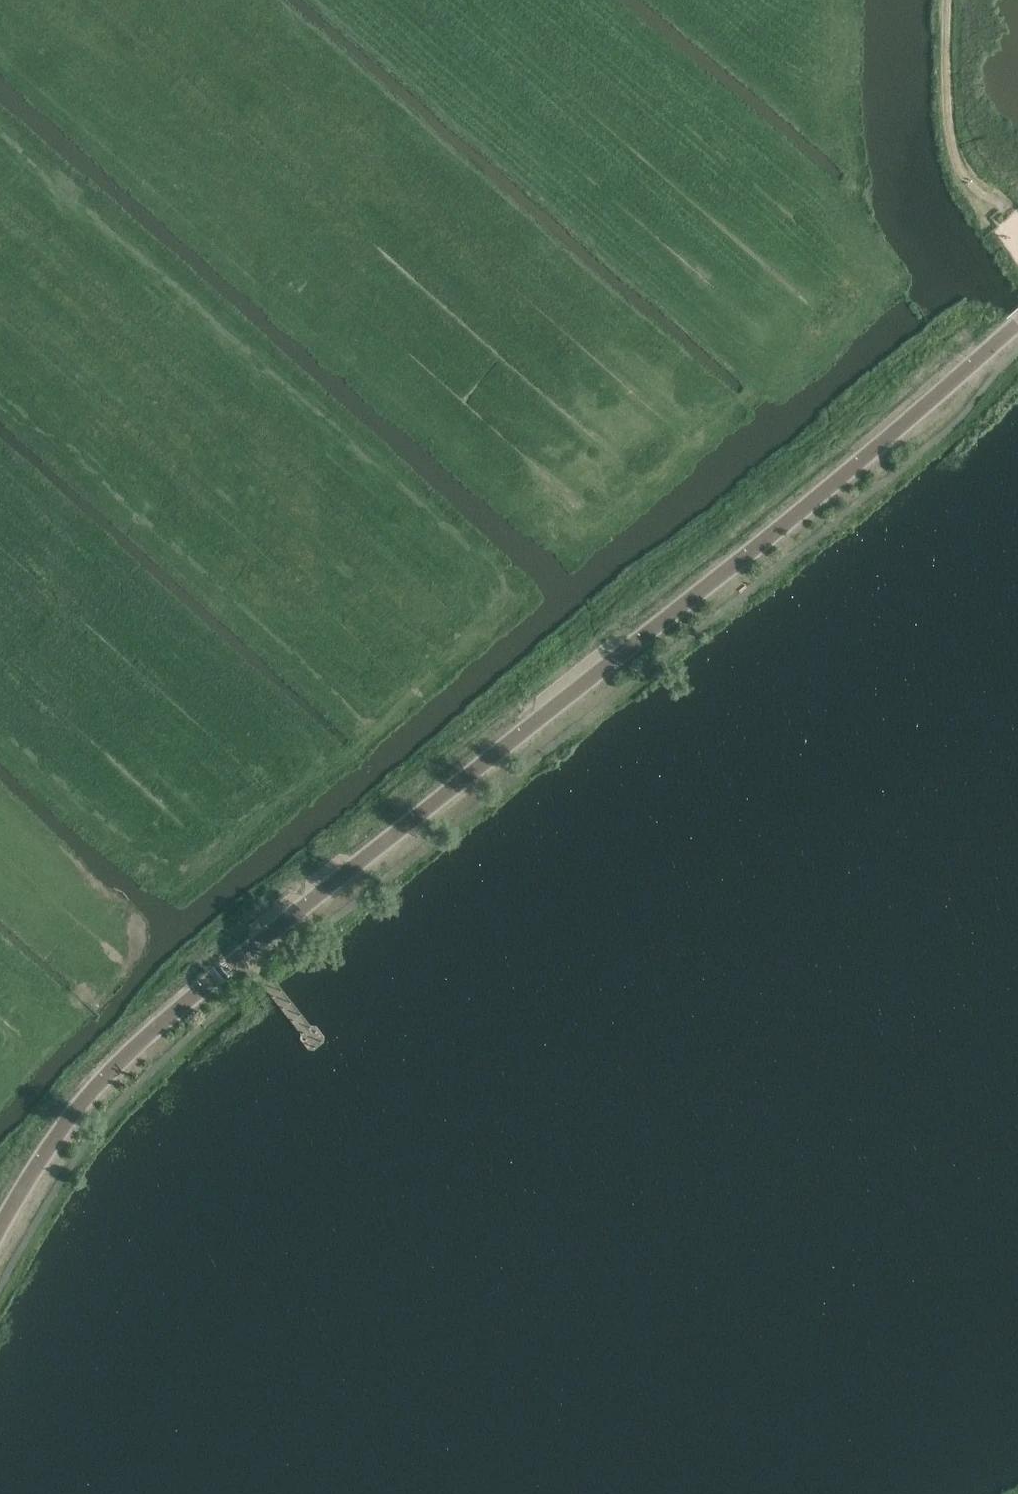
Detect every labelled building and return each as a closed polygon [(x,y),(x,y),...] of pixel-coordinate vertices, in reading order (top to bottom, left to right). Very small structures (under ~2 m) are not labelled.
[(1005,316),(1006,318),(1009,315),(1017,325),(1017,305),(1005,316)]
